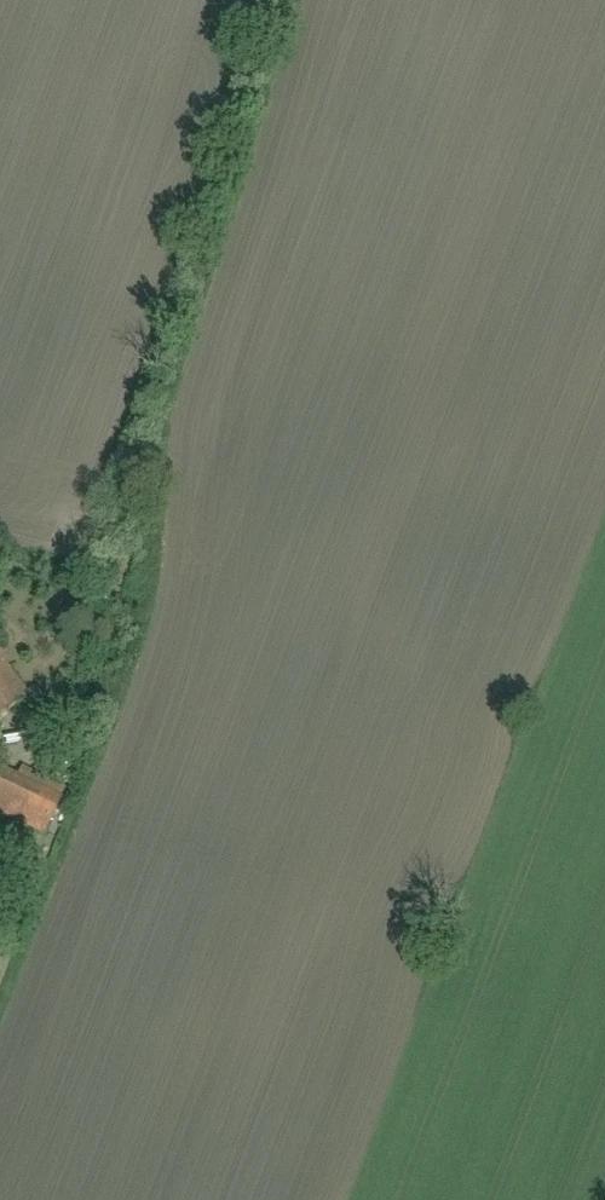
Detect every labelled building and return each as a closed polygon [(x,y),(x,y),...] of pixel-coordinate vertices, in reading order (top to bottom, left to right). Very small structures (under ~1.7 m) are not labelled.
[(27,704),(0,672),(0,726),(27,704)] [(0,771),(0,819),(53,845),(74,800),(2,766),(0,771)]
